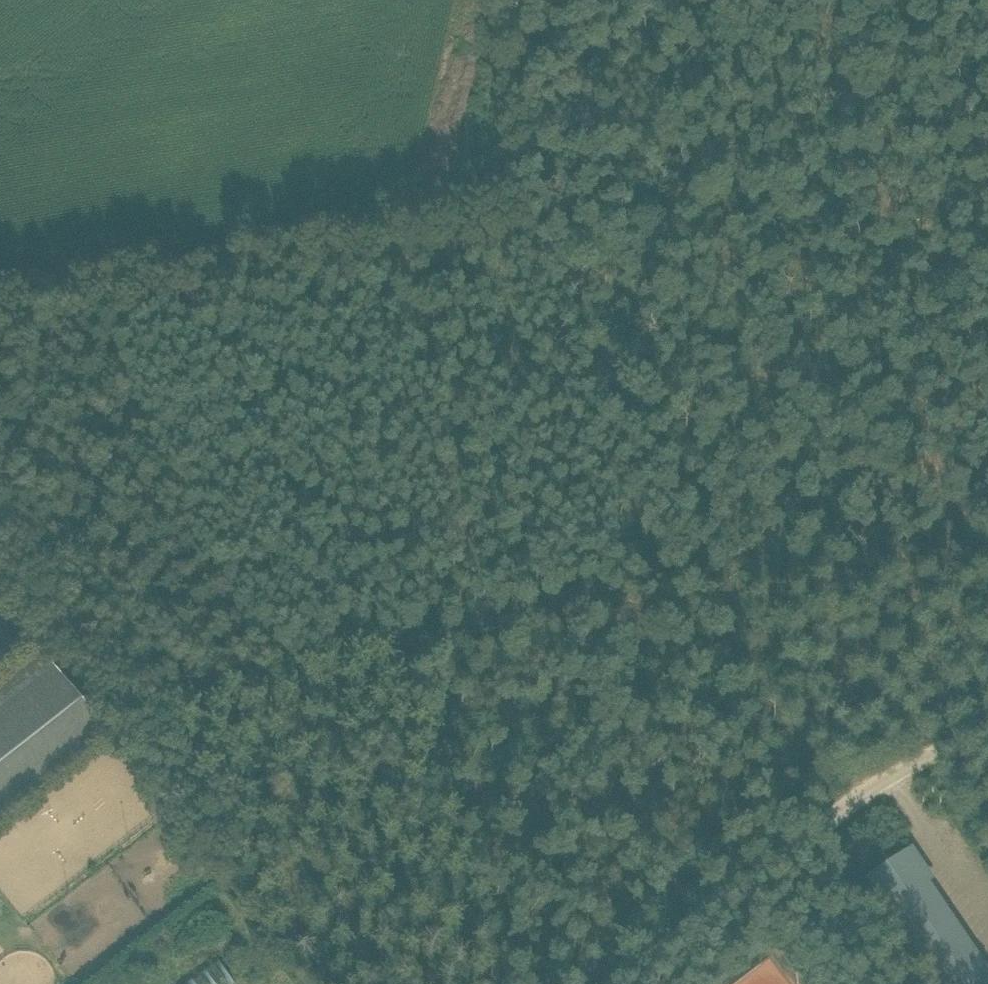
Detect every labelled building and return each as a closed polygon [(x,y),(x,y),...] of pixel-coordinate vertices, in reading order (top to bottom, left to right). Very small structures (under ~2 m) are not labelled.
[(108,736),(38,647),(0,677),(0,821),(108,736)] [(907,851),(869,881),(940,983),(987,983),(987,970),(907,851)]
